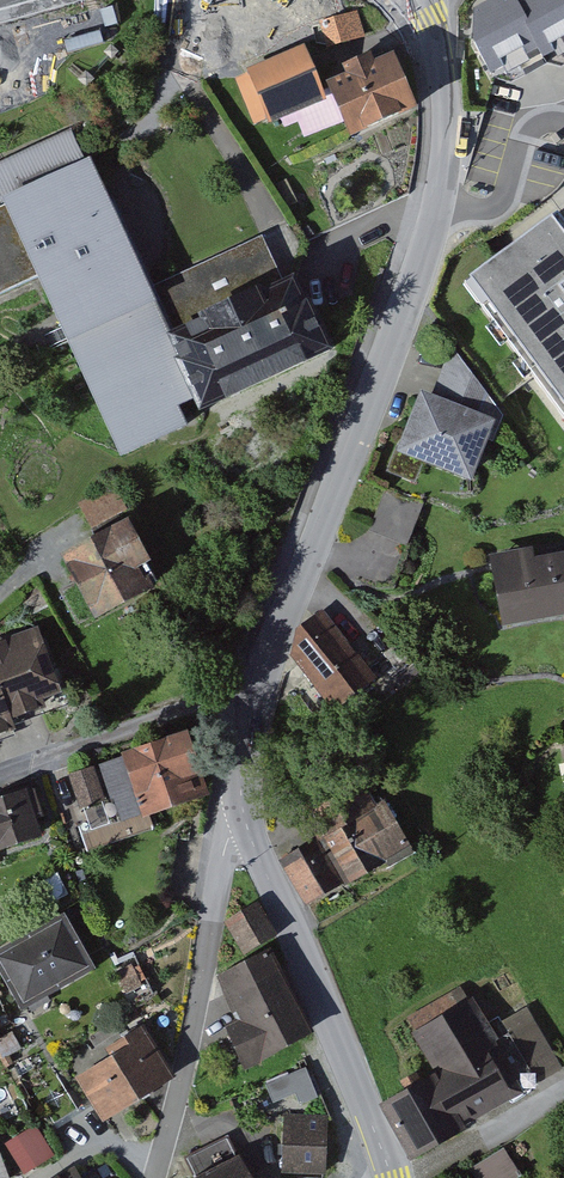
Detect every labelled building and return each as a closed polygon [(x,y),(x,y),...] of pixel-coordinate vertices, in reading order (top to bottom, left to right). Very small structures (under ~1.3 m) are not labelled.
[(472,11),(474,48),(489,77),(501,71),(506,82),(535,67),(531,58),(536,55),(540,63),(553,56),(556,63),(563,59),(563,0),(494,0),(472,11)] [(357,17),(320,30),(327,51),(364,38),(357,17)] [(299,52),(237,81),(260,130),(322,102),(299,52)] [(327,87),(348,140),(416,113),(395,59),(327,87)] [(125,460),(205,422),(200,411),(327,353),(293,280),(286,283),(264,236),(145,292),(73,137),(0,170),(0,299),(41,280),(125,460)] [(550,216),(465,280),(563,411),(563,234),(550,216)] [(396,453),(470,483),(494,423),(420,393),(396,453)] [(114,489),(82,506),(93,528),(126,510),(114,489)] [(386,492),(371,528),(410,543),(424,508),(386,492)] [(123,525),(62,559),(94,617),(155,582),(123,525)] [(501,628),(563,617),(563,551),(490,563),(501,628)] [(338,716),(380,685),(327,614),(300,634),(294,659),(338,716)] [(13,728),(9,715),(63,698),(42,630),(0,643),(0,732),(13,728)] [(184,734),(118,758),(140,820),(207,797),(184,734)] [(108,801),(98,771),(70,780),(81,810),(108,801)] [(318,842),(344,885),(409,847),(384,805),(379,808),(367,788),(307,823),(318,842)] [(43,844),(26,791),(0,799),(0,857),(43,844)] [(285,862),(311,905),(344,885),(318,842),(285,862)] [(232,922),(247,953),(272,941),(257,910),(232,922)] [(0,952),(0,977),(20,1012),(93,970),(63,917),(0,952)] [(250,1065),(312,1032),(270,952),(223,978),(245,1020),(230,1028),(250,1065)] [(383,1105),(412,1156),(514,1097),(459,1003),(412,1031),(437,1074),(383,1105)] [(72,1075),(103,1124),(172,1081),(142,1031),(72,1075)] [(300,1105),(317,1098),(305,1069),(265,1086),(273,1104),(296,1095),(300,1105)] [(285,1177),(328,1177),(329,1115),(286,1114),(285,1177)] [(5,1151),(20,1177),(21,1177),(53,1160),(38,1132),(5,1151)] [(235,1143),(184,1168),(189,1177),(252,1177),(235,1143)] [(474,1169),(480,1177),(521,1177),(523,1177),(505,1149),(474,1169)]
